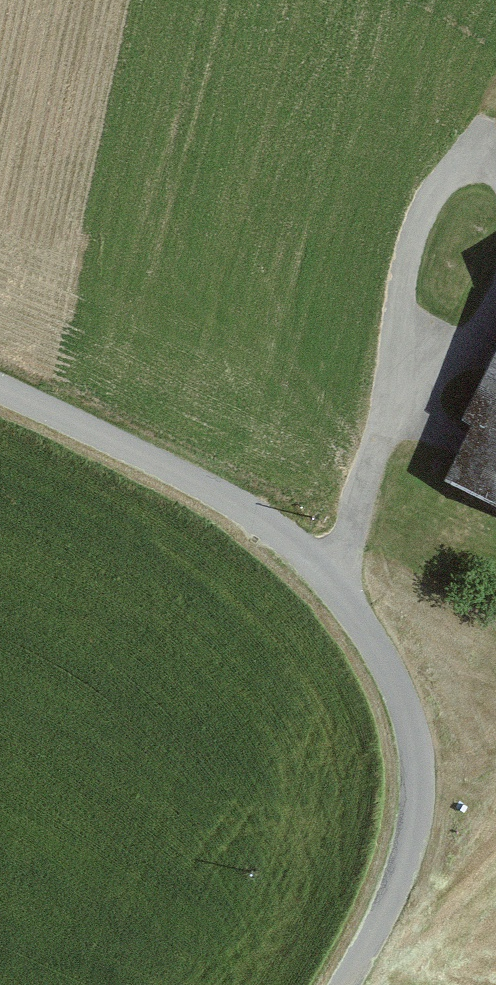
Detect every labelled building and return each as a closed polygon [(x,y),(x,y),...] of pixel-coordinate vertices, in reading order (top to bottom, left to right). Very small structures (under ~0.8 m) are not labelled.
[(445,483),(495,506),(495,374),(445,483)]
